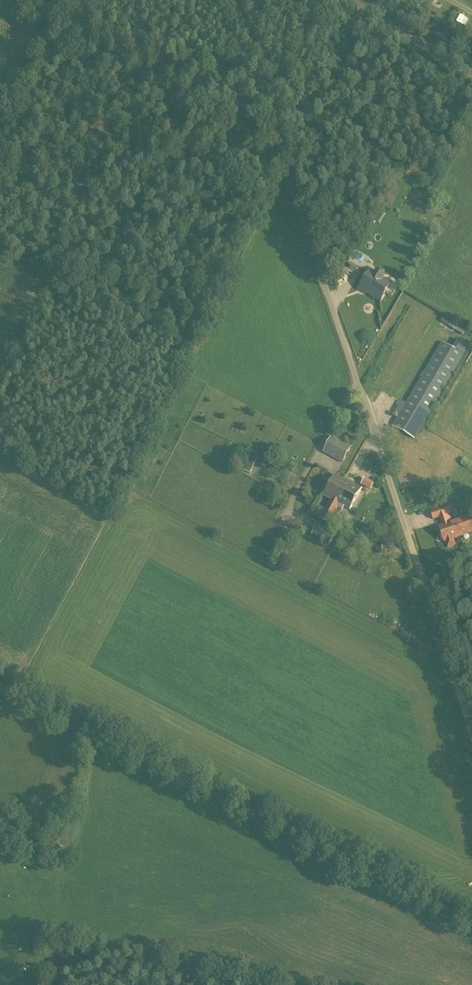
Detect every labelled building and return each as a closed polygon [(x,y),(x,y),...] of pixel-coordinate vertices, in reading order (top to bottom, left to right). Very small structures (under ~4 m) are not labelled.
[(366,272),(357,288),(380,301),(389,285),(380,280),(382,277),(382,272),(378,270),(373,272),(372,275),(366,272)] [(377,325),(382,314),(379,312),(373,323),(377,325)] [(446,315),(443,321),(450,325),(454,320),(446,315)] [(454,320),(451,327),(460,330),(463,324),(454,320)] [(415,440),(468,347),(457,340),(452,349),(441,343),(393,427),(415,440)] [(342,464),(351,447),(332,436),(322,453),(342,464)] [(250,474),(259,454),(251,451),(242,470),(250,474)] [(467,469),(471,463),(464,458),(460,465),(467,469)] [(371,484),(375,472),(370,470),(366,482),(371,484)] [(329,524),(339,505),(350,511),(361,490),(335,475),(323,496),(331,501),(320,519),(329,524)] [(439,518),(442,527),(438,528),(443,543),(445,543),(447,549),(455,546),(453,540),(459,538),(457,530),(460,529),(458,521),(451,524),(448,515),(449,515),(446,508),(430,513),(432,520),(439,518)] [(458,521),(460,529),(457,530),(459,538),(471,533),(471,516),(471,515),(462,518),(463,520),(458,521)] [(329,546),(334,535),(316,526),(311,535),(329,546)]
